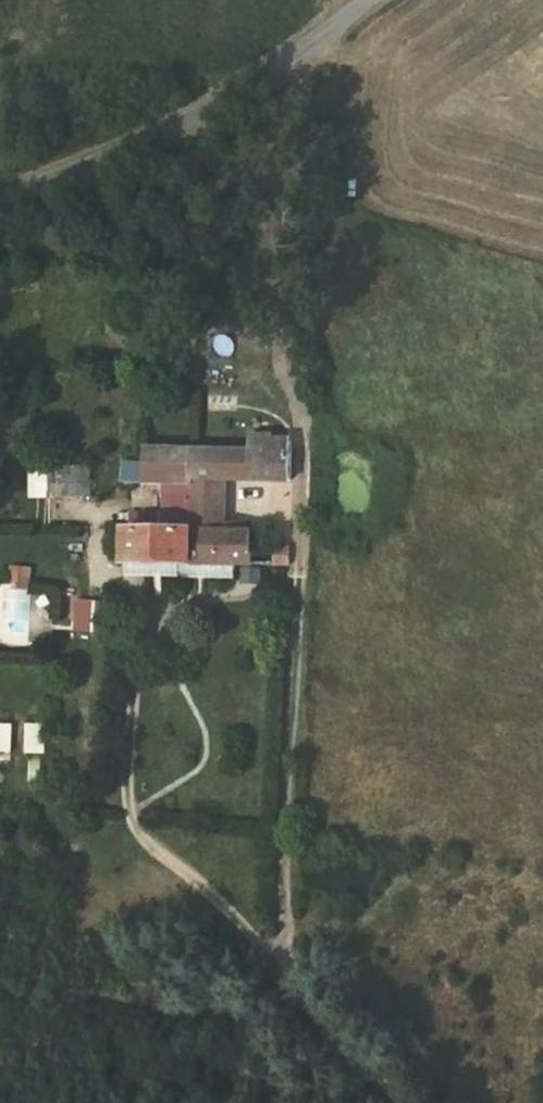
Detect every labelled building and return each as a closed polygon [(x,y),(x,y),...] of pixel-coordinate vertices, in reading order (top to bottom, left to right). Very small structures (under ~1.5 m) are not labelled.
[(144,447),(143,482),(166,483),(193,483),(193,480),(225,481),(292,482),(292,442),(250,441),(250,449),(144,447)] [(49,467),(50,497),(92,497),(92,467),(49,467)] [(193,480),(193,483),(192,523),(224,524),(225,481),(193,480)] [(193,483),(166,483),(165,513),(165,531),(192,531),(192,523),(193,483)] [(130,513),(130,530),(165,531),(165,513),(130,513)] [(254,524),(224,524),(192,523),(192,531),(165,531),(130,530),(126,530),(125,562),(126,562),(237,564),(253,564),(253,553),(254,524)] [(253,564),(290,565),(290,548),(273,547),(273,540),(263,540),(263,553),(253,553),(253,564)] [(237,564),(126,562),(126,574),(236,576),(237,564)] [(31,585),(33,569),(11,567),(9,583),(31,585)] [(116,604),(78,600),(75,631),(113,634),(116,604)] [(0,724),(0,753),(11,753),(12,725),(0,724)] [(39,724),(28,724),(27,754),(38,754),(39,724)]
